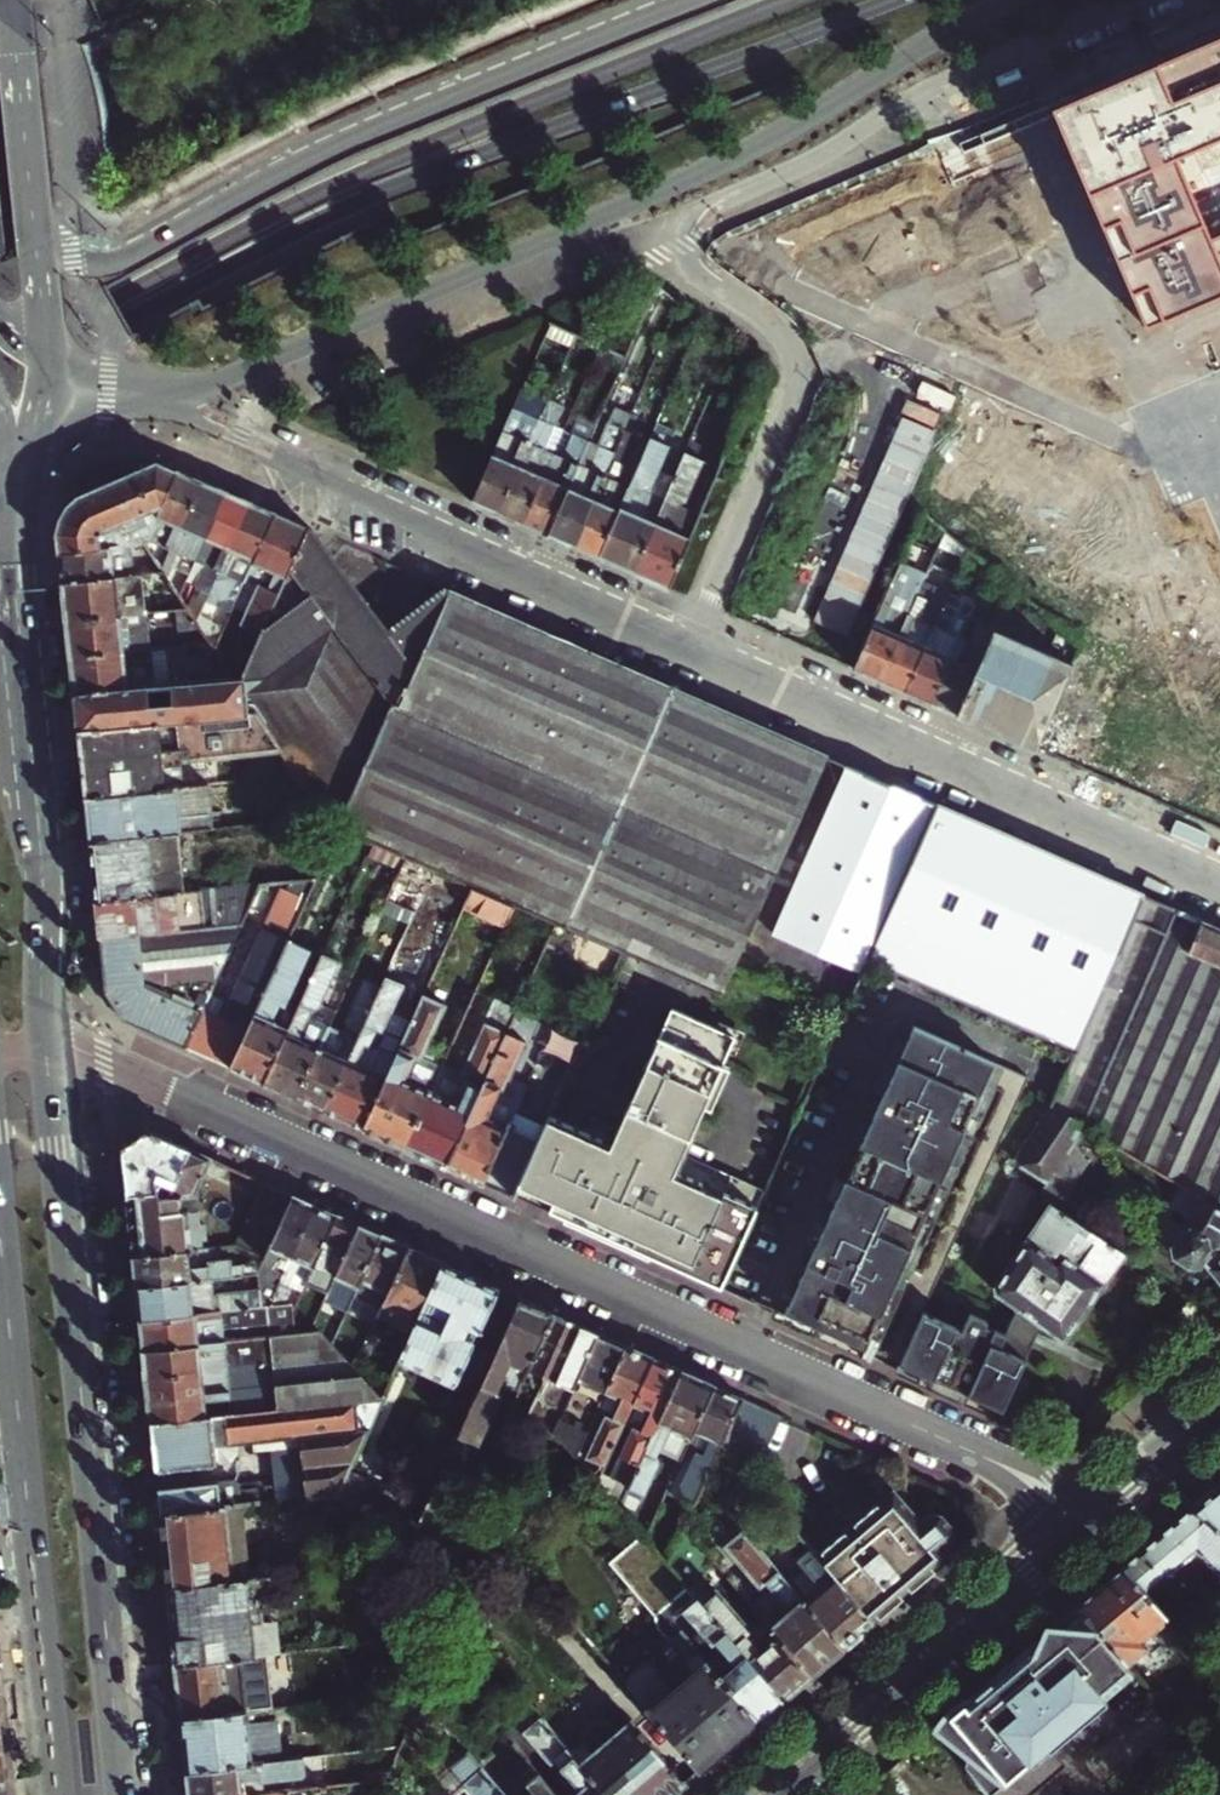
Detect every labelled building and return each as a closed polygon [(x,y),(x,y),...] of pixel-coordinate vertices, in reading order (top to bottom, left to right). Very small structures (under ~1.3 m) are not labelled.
[(960,144),(964,154),(1056,116),(1145,327),(1219,295),(1219,33),(960,144)] [(499,512),(547,404),(550,397),(525,386),(474,501),(499,512)] [(524,524),(566,430),(556,425),(562,411),(547,404),(499,512),(524,524)] [(610,423),(626,430),(631,419),(616,412),(610,423)] [(575,546),(626,430),(610,423),(600,445),(591,442),(550,534),(575,546)] [(550,534),(591,442),(591,441),(566,430),(524,524),(550,534)] [(601,557),(652,442),(626,430),(575,546),(601,557)] [(636,572),(667,500),(646,490),(655,486),(672,447),(653,439),(652,442),(601,557),(636,572)] [(636,572),(670,588),(702,516),(680,506),(688,502),(711,450),(693,442),(667,500),(636,572)] [(145,545),(147,539),(177,471),(158,462),(81,495),(70,504),(61,518),(59,528),(58,533),(60,553),(145,545)] [(173,551),(203,482),(177,471),(147,539),(168,549),(164,558),(149,552),(162,572),(165,567),(170,569),(172,564),(168,562),(170,556),(175,558),(177,553),(173,551)] [(191,576),(227,493),(203,482),(173,551),(177,553),(175,558),(170,556),(168,562),(172,564),(187,570),(185,573),(191,576)] [(208,602),(251,503),(227,493),(191,576),(188,584),(199,588),(189,611),(198,624),(208,602)] [(232,613),(246,580),(275,513),(251,503),(208,602),(232,613)] [(257,645),(308,528),(275,513),(246,580),(258,585),(241,624),(244,626),(239,638),(257,645)] [(723,995),(786,850),(814,784),(827,756),(445,588),(390,632),(345,572),(315,531),(308,528),(257,645),(243,677),(154,687),(75,695),(79,731),(257,712),(280,748),(328,821),(406,856),(435,869),(474,886),(516,904),(624,952),(723,995)] [(164,558),(168,549),(147,539),(145,545),(149,552),(164,558)] [(163,573),(162,572),(149,552),(145,545),(60,553),(63,582),(163,573)] [(881,681),(924,583),(934,561),(925,557),(920,567),(921,574),(918,580),(898,571),(855,670),(881,681)] [(67,620),(147,612),(144,588),(151,594),(164,592),(166,610),(177,609),(186,608),(166,577),(163,573),(63,582),(67,620)] [(906,693),(949,594),(924,583),(881,681),(906,693)] [(932,704),(961,638),(969,620),(971,616),(975,605),(949,594),(906,693),(932,704)] [(971,616),(975,618),(980,608),(975,605),(971,616)] [(200,627),(198,624),(189,611),(186,608),(177,609),(179,629),(200,627)] [(969,620),(980,624),(986,611),(980,608),(975,618),(971,616),(969,620)] [(958,715),(995,631),(1001,617),(986,611),(980,624),(971,642),(961,638),(932,704),(958,715)] [(71,657),(150,649),(147,612),(67,620),(71,657)] [(1037,749),(1073,665),(995,631),(958,715),(1037,749)] [(218,655),(216,651),(210,643),(202,644),(203,657),(218,655)] [(75,695),(154,687),(152,663),(159,670),(194,667),(203,657),(202,644),(199,644),(200,651),(194,652),(194,645),(150,649),(71,657),(75,695)] [(182,787),(180,760),(280,748),(257,712),(79,731),(82,760),(86,796),(182,787)] [(869,959),(880,934),(938,805),(902,789),(848,765),(775,934),(863,974),(869,959)] [(176,832),(215,827),(210,784),(182,787),(86,796),(91,840),(176,832)] [(1076,1050),(1100,996),(1144,895),(1094,873),(938,805),(880,934),(869,959),(1076,1050)] [(97,902),(184,893),(176,832),(91,840),(94,868),(97,902)] [(387,898),(416,911),(435,869),(406,856),(387,898)] [(246,917),(291,937),(312,891),(317,879),(261,885),(246,917)] [(244,923),(246,917),(261,885),(184,893),(97,902),(100,928),(125,927),(125,935),(244,923)] [(502,915),(509,919),(516,904),(474,886),(468,900),(484,907),(484,915),(495,920),(502,915)] [(1144,895),(1100,996),(1076,1050),(1052,1105),(1085,1125),(1202,1198),(1214,1205),(1219,1209),(1219,929),(1144,895)] [(208,1002),(244,923),(125,935),(125,927),(100,928),(107,990),(125,1020),(153,1032),(168,998),(185,1006),(203,1014),(208,1002)] [(232,1068),(265,1083),(298,1010),(286,1004),(310,949),(290,939),(275,972),(250,1028),(232,1068)] [(265,1083),(296,1097),(328,1027),(335,1013),(320,1006),(346,949),(329,940),(298,1010),(265,1083)] [(386,977),(401,983),(407,970),(392,963),(386,977)] [(225,1016),(250,1028),(275,972),(269,970),(261,986),(242,978),(227,1011),(225,1016)] [(366,1128),(422,1001),(401,992),(405,985),(401,983),(386,977),(382,987),(326,1110),(366,1128)] [(296,1097),(326,1110),(382,987),(363,978),(344,1021),(345,1027),(342,1033),(328,1027),(296,1097)] [(407,1147),(441,1070),(439,1059),(425,1053),(453,990),(432,981),(422,1001),(366,1128),(407,1147)] [(153,1032),(170,1040),(185,1006),(168,998),(153,1032)] [(448,1165),(507,1032),(517,1010),(495,1000),(463,1071),(444,1063),(441,1070),(407,1147),(448,1165)] [(188,1048),(207,1056),(225,1016),(227,1011),(208,1002),(203,1014),(188,1048)] [(170,1040),(188,1048),(203,1014),(185,1006),(170,1040)] [(612,1142),(551,1115),(536,1148),(517,1189),(553,1205),(599,1226),(596,1232),(722,1289),(765,1191),(683,1154),(736,1037),(672,1008),(612,1142)] [(232,1068),(250,1028),(225,1016),(207,1056),(232,1068)] [(913,1026),(782,1316),(834,1339),(854,1348),(855,1344),(940,1383),(939,1386),(1001,1415),(1040,1325),(1017,1310),(1007,1333),(988,1325),(990,1321),(972,1313),(964,1330),(924,1312),(1028,1077),(913,1026)] [(515,1139),(505,1135),(527,1085),(509,1077),(526,1040),(507,1032),(448,1165),(515,1195),(517,1189),(536,1148),(515,1139)] [(505,1135),(515,1139),(537,1089),(527,1085),(505,1135)] [(1041,1122),(1074,1144),(1085,1125),(1052,1105),(1041,1122)] [(1050,1179),(1056,1170),(1074,1144),(1041,1122),(1018,1157),(1050,1179)] [(168,1182),(168,1177),(192,1149),(148,1130),(123,1147),(127,1195),(155,1192),(155,1184),(168,1182)] [(1050,1202),(1059,1208),(1087,1163),(1074,1144),(1056,1170),(1050,1179),(1048,1182),(1046,1190),(1047,1196),(1050,1202)] [(204,1225),(200,1225),(195,1191),(207,1167),(224,1174),(228,1166),(192,1149),(168,1177),(168,1182),(155,1184),(155,1192),(127,1195),(134,1256),(202,1248),(201,1240),(206,1239),(204,1225)] [(249,1219),(277,1232),(293,1196),(265,1183),(249,1219)] [(292,1278),(285,1275),(315,1206),(293,1196),(277,1232),(259,1271),(259,1272),(261,1287),(263,1305),(272,1304),(282,1281),(290,1284),(292,1278)] [(1196,1228),(1199,1229),(1214,1205),(1202,1198),(1184,1226),(1186,1226),(1188,1226),(1192,1225),(1194,1226),(1196,1228)] [(1040,1325),(1064,1342),(1125,1251),(1059,1208),(1050,1202),(995,1286),(997,1296),(1017,1310),(1040,1325)] [(1214,1205),(1199,1229),(1196,1228),(1194,1226),(1192,1225),(1188,1226),(1186,1226),(1184,1226),(1182,1224),(1162,1212),(1149,1233),(1171,1247),(1169,1251),(1187,1264),(1200,1264),(1203,1260),(1219,1279),(1219,1209),(1214,1205)] [(312,1274),(338,1216),(315,1206),(285,1275),(292,1278),(290,1284),(282,1281),(272,1304),(288,1302),(303,1270),(312,1274)] [(330,1293),(338,1277),(361,1226),(338,1216),(312,1274),(308,1284),(330,1293)] [(338,1277),(360,1287),(383,1236),(361,1226),(338,1277)] [(360,1287),(388,1299),(411,1249),(383,1236),(360,1287)] [(259,1272),(259,1271),(252,1265),(246,1266),(246,1263),(233,1264),(232,1257),(222,1258),(221,1246),(202,1248),(134,1256),(137,1286),(213,1278),(259,1272)] [(416,1328),(444,1264),(411,1249),(388,1299),(385,1305),(405,1314),(402,1322),(416,1328)] [(457,1379),(479,1331),(499,1289),(444,1264),(416,1328),(404,1354),(457,1379)] [(219,1292),(214,1297),(213,1278),(137,1286),(140,1318),(263,1305),(261,1287),(219,1292)] [(479,1331),(502,1341),(521,1299),(499,1289),(479,1331)] [(520,1393),(530,1369),(555,1314),(521,1299),(502,1341),(491,1366),(460,1437),(480,1446),(503,1393),(498,1392),(501,1386),(519,1394),(520,1393)] [(226,1340),(225,1329),(269,1324),(270,1336),(272,1336),(295,1333),(291,1302),(288,1302),(272,1304),(263,1305),(140,1318),(144,1348),(226,1340)] [(382,1313),(402,1322),(405,1314),(385,1305),(382,1313)] [(564,1414),(588,1360),(599,1334),(555,1314),(530,1369),(547,1377),(537,1400),(520,1393),(519,1394),(506,1424),(551,1444),(552,1441),(559,1444),(561,1438),(556,1432),(564,1414)] [(150,1406),(232,1397),(231,1384),(274,1380),(277,1408),(384,1397),(384,1396),(320,1330),(295,1333),(272,1336),(275,1363),(268,1364),(228,1368),(147,1376),(150,1406)] [(578,1457),(598,1413),(621,1360),(627,1346),(599,1334),(588,1360),(564,1414),(556,1432),(561,1438),(578,1457)] [(228,1368),(228,1358),(267,1354),(268,1364),(275,1363),(272,1336),(270,1336),(226,1340),(144,1348),(147,1376),(228,1368)] [(614,1452),(637,1398),(654,1359),(627,1346),(621,1360),(598,1413),(606,1416),(586,1460),(594,1464),(606,1470),(614,1452)] [(644,1434),(653,1437),(668,1403),(682,1371),(654,1359),(637,1398),(614,1452),(606,1470),(624,1477),(644,1434)] [(662,1453),(682,1462),(703,1414),(715,1386),(682,1371),(668,1403),(653,1437),(642,1462),(621,1508),(633,1522),(645,1496),(647,1497),(662,1465),(662,1464),(660,1460),(660,1457),(662,1453)] [(695,1507),(705,1484),(722,1444),(725,1438),(743,1399),(715,1386),(703,1414),(682,1462),(677,1473),(684,1476),(681,1484),(684,1494),(686,1495),(683,1501),(695,1507)] [(151,1421),(234,1413),(232,1397),(150,1406),(151,1421)] [(353,1467),(384,1397),(277,1408),(234,1413),(151,1421),(156,1469),(232,1461),(240,1451),(253,1451),(261,1440),(300,1436),(307,1498),(340,1494),(353,1467)] [(725,1438),(745,1447),(762,1408),(743,1399),(725,1438)] [(763,1455),(771,1437),(781,1416),(762,1408),(745,1447),(763,1455)] [(590,1472),(600,1483),(606,1470),(594,1464),(590,1472)] [(381,1548),(404,1498),(367,1480),(370,1474),(353,1467),(340,1494),(381,1548)] [(447,1523),(472,1502),(444,1470),(421,1523),(438,1543),(453,1530),(447,1523)] [(686,1495),(684,1494),(681,1484),(684,1476),(677,1473),(668,1494),(683,1501),(686,1495)] [(244,1504),(276,1501),(275,1487),(266,1488),(266,1494),(259,1495),(259,1490),(240,1492),(239,1485),(234,1479),(158,1486),(161,1512),(228,1506),(244,1504)] [(1192,1507),(1206,1517),(1219,1528),(1219,1483),(1192,1507)] [(944,1545),(953,1538),(953,1526),(940,1512),(929,1511),(920,1519),(893,1487),(880,1499),(906,1529),(938,1565),(951,1554),(944,1545)] [(906,1594),(938,1565),(906,1529),(880,1499),(848,1526),(906,1594)] [(235,1579),(252,1577),(244,1504),(228,1506),(235,1579)] [(844,1647),(874,1621),(816,1553),(774,1505),(758,1520),(795,1563),(799,1560),(804,1565),(786,1580),(810,1607),(844,1647)] [(169,1585),(235,1579),(228,1506),(161,1512),(169,1585)] [(1125,1565),(1147,1591),(1197,1547),(1209,1561),(1219,1569),(1219,1528),(1206,1517),(1192,1507),(1125,1565)] [(812,1675),(844,1647),(810,1607),(786,1580),(761,1551),(738,1523),(730,1530),(736,1538),(725,1547),(759,1587),(763,1588),(767,1584),(773,1590),(754,1606),(765,1620),(812,1675)] [(874,1621),(906,1594),(848,1526),(816,1553),(874,1621)] [(648,1539),(670,1565),(678,1545),(651,1533),(648,1539)] [(1150,1644),(1145,1638),(1170,1617),(1147,1591),(1125,1565),(1079,1605),(1129,1663),(1150,1644)] [(253,1623),(263,1622),(262,1609),(276,1608),(273,1575),(252,1577),(235,1579),(169,1585),(177,1662),(243,1655),(256,1654),(253,1623)] [(704,1604),(712,1598),(701,1585),(693,1591),(696,1596),(704,1604)] [(785,1698),(812,1675),(765,1620),(752,1632),(718,1592),(712,1598),(704,1604),(735,1641),(768,1679),(785,1698)] [(759,1720),(785,1698),(768,1679),(735,1641),(704,1604),(696,1596),(683,1608),(723,1656),(711,1665),(759,1720)] [(1068,1730),(1136,1671),(1129,1663),(1079,1605),(1031,1645),(934,1729),(965,1755),(964,1764),(971,1777),(971,1779),(987,1794),(994,1794),(1068,1730)] [(449,1635),(461,1625),(447,1609),(436,1618),(444,1629),(449,1635)] [(701,1770),(759,1720),(711,1665),(680,1629),(665,1643),(664,1652),(671,1660),(658,1670),(654,1664),(642,1662),(627,1674),(627,1683),(701,1770)] [(183,1717),(249,1711),(243,1655),(177,1662),(183,1717)] [(1073,1769),(1158,1697),(1141,1677),(1136,1671),(1068,1730),(994,1794),(1044,1794),(1073,1769)] [(1077,1794),(1100,1794),(1173,1732),(1183,1723),(1173,1715),(1158,1697),(1073,1769),(1044,1794),(1066,1794),(1063,1792),(1070,1786),(1077,1794)] [(188,1771),(282,1761),(277,1720),(250,1723),(249,1711),(183,1717),(188,1771)] [(580,1764),(566,1748),(540,1718),(524,1732),(551,1763),(556,1759),(562,1767),(547,1780),(560,1794),(606,1794),(580,1764)] [(686,1783),(649,1740),(631,1720),(615,1733),(608,1724),(595,1722),(585,1730),(584,1745),(592,1754),(580,1764),(606,1794),(672,1794),(686,1783)] [(539,1771),(520,1750),(508,1760),(522,1777),(518,1781),(529,1794),(537,1794),(526,1782),(539,1771)] [(264,1794),(263,1782),(306,1777),(305,1768),(316,1767),(316,1772),(340,1770),(339,1755),(282,1761),(188,1771),(191,1794),(255,1794),(264,1794)] [(501,1791),(477,1763),(470,1769),(475,1776),(467,1783),(477,1794),(504,1794),(501,1791)] [(6,1769),(0,1770),(0,1794),(9,1794),(6,1769)] [(547,1780),(539,1771),(526,1782),(537,1794),(560,1794),(547,1780)]
